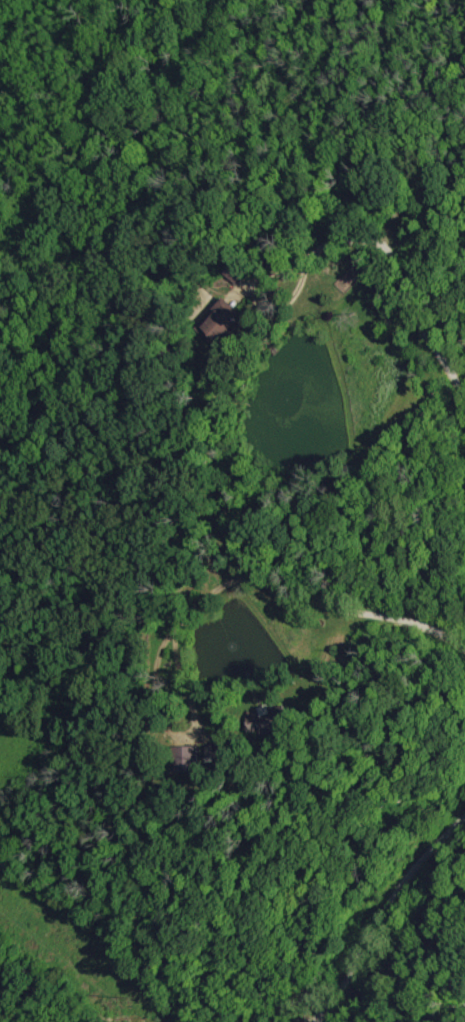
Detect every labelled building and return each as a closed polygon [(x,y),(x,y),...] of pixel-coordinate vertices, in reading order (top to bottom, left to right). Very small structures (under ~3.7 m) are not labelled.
[(218,348),(247,317),(224,297),(196,328),(218,348)] [(272,715),(268,705),(244,713),(253,739),(283,728),(281,722),(288,720),(285,711),(272,715)] [(175,774),(199,773),(198,746),(174,747),(175,774)]
